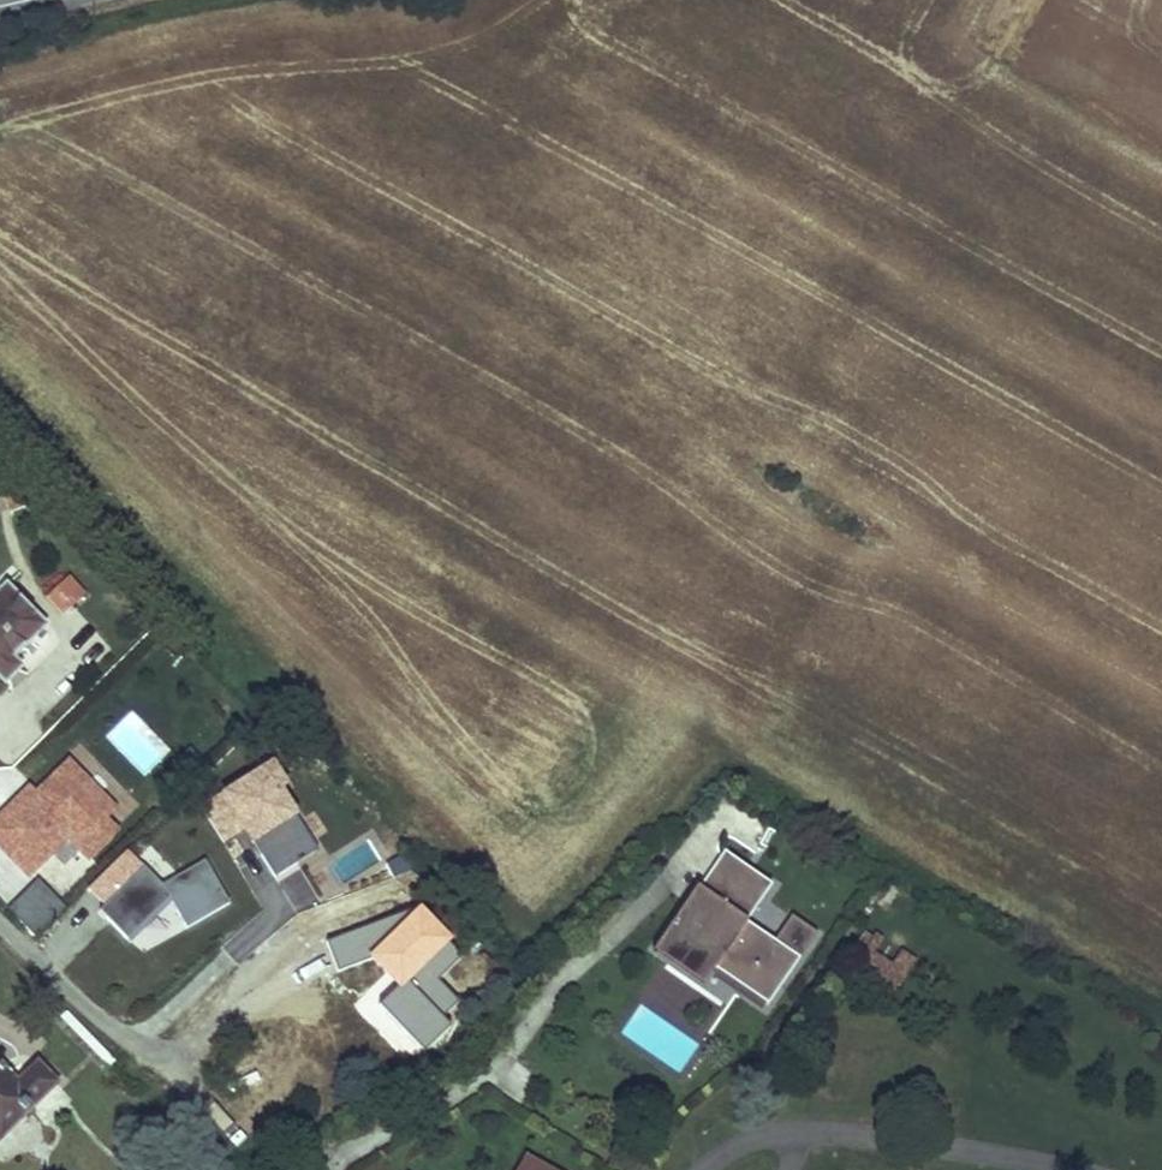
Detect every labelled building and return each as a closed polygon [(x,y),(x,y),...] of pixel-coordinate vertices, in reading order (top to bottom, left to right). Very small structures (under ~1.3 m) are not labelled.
[(72,604),(57,589),(49,596),(65,612),(72,604)] [(6,591),(0,596),(0,669),(5,675),(15,664),(8,658),(40,626),(6,591)] [(0,809),(0,839),(24,863),(63,824),(89,850),(111,828),(99,816),(112,804),(69,762),(43,788),(35,795),(31,791),(25,784),(0,809)] [(249,846),(252,845),(272,877),(315,850),(264,769),(200,808),(222,844),(240,832),(249,846)] [(38,783),(31,791),(35,795),(43,788),(38,783)] [(776,880),(726,849),(701,889),(713,897),(705,909),(692,901),(670,935),(722,967),(776,1001),(823,928),(796,911),(780,937),(751,919),(776,880)] [(204,861),(162,885),(128,850),(87,889),(104,906),(99,911),(129,942),(170,901),(185,928),(228,904),(204,861)] [(38,878),(6,908),(33,936),(64,907),(38,878)] [(722,967),(670,935),(659,953),(710,986),(722,967)] [(902,992),(914,959),(848,937),(837,970),(902,992)] [(339,954),(323,939),(305,957),(320,972),(339,954)] [(393,1010),(339,954),(320,972),(305,957),(268,993),(298,1024),(311,1012),(324,1025),(350,1052),(393,1010)] [(324,1025),(311,1012),(298,1024),(311,1037),(324,1025)] [(39,1065),(21,1083),(0,1062),(0,1140),(1,1141),(58,1084),(39,1065)] [(520,1169),(551,1169),(528,1157),(520,1169)]
